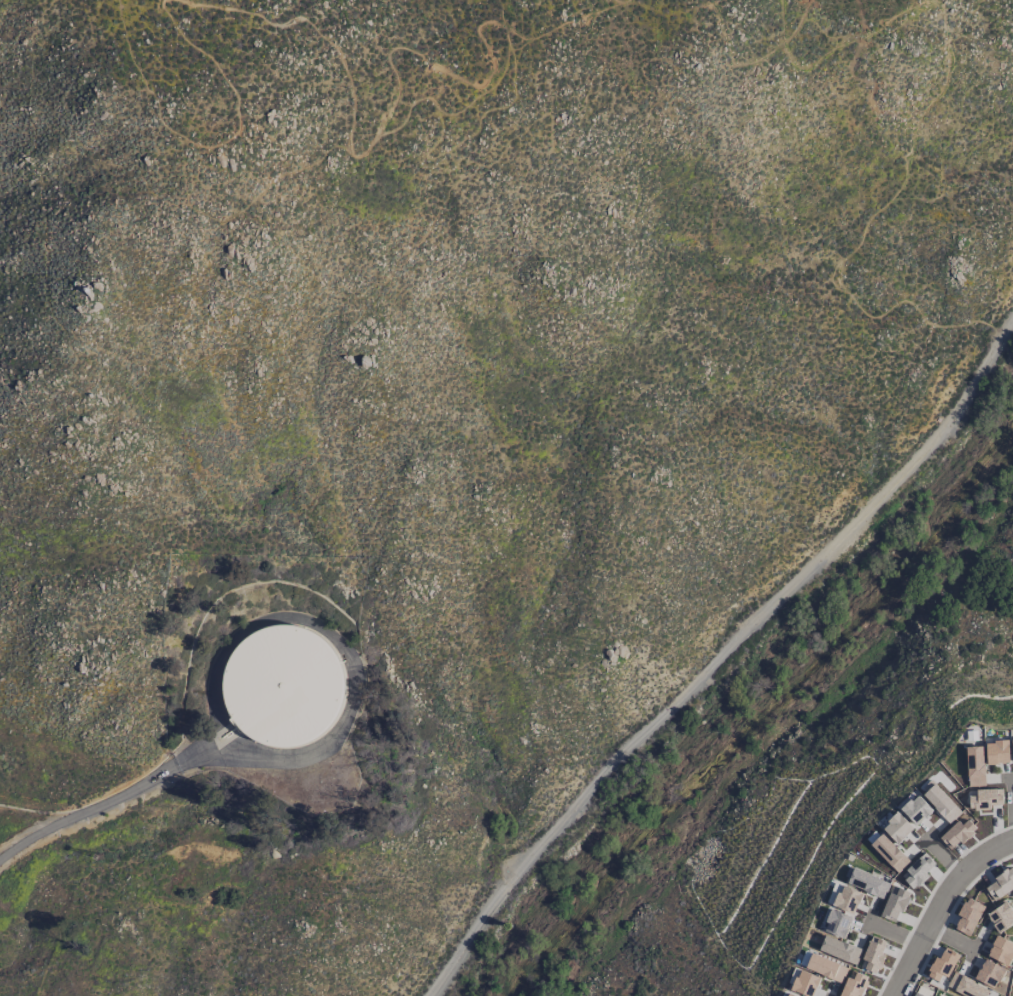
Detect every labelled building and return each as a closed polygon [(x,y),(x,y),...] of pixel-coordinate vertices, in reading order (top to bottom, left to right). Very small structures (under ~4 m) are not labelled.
[(335,657),(323,642),(307,631),(289,626),(268,628),(249,636),(234,651),(224,669),(222,690),(226,710),(238,728),(254,741),(274,747),(293,747),(311,741),(327,729),(338,713),(343,694),(342,675),(335,657)] [(1008,741),(985,742),(986,764),(1009,763),(1008,741)] [(984,786),(983,747),(966,747),(967,786),(984,786)] [(922,795),(949,824),(961,813),(934,783),(922,795)] [(1002,789),(976,790),(976,796),(969,796),(969,809),(978,809),(978,815),(990,814),(990,805),(1002,805),(1002,789)] [(932,810),(916,795),(901,810),(917,826),(932,810)] [(882,827),(897,844),(913,829),(898,812),(882,827)] [(940,839),(951,851),(976,828),(965,816),(940,839)] [(897,873),(909,862),(883,833),(870,845),(897,873)] [(910,874),(904,880),(912,889),(937,867),(925,853),(906,870),(910,874)] [(847,883),(883,899),(890,883),(853,868),(847,883)] [(1012,889),(1012,869),(1012,868),(984,885),(993,900),(1012,889)] [(862,893),(841,885),(833,906),(854,914),(862,893)] [(910,892),(892,885),(880,916),(894,922),(899,911),(903,913),(910,892)] [(984,906),(966,898),(957,915),(960,917),(954,928),(969,936),(984,906)] [(997,932),(1012,924),(1012,916),(1006,903),(987,913),(997,932)] [(823,931),(844,938),(851,917),(831,909),(823,931)] [(856,965),(862,950),(825,935),(819,950),(856,965)] [(864,969),(878,974),(884,953),(882,953),(886,941),(870,936),(863,960),(867,961),(864,969)] [(1007,965),(1012,952),(1012,943),(996,936),(987,956),(1007,965)] [(959,954),(944,948),(940,958),(935,956),(927,977),(938,981),(941,974),(949,978),(959,954)] [(805,968),(841,983),(847,968),(812,953),(805,968)] [(995,988),(1004,968),(984,959),(974,979),(995,988)] [(819,977),(797,971),(792,991),(809,995),(814,995),(819,977)] [(847,977),(839,995),(857,995),(861,995),(869,978),(856,972),(852,980),(847,977)] [(969,980),(965,987),(971,990),(969,994),(973,995),(986,995),(989,990),(969,980)]
